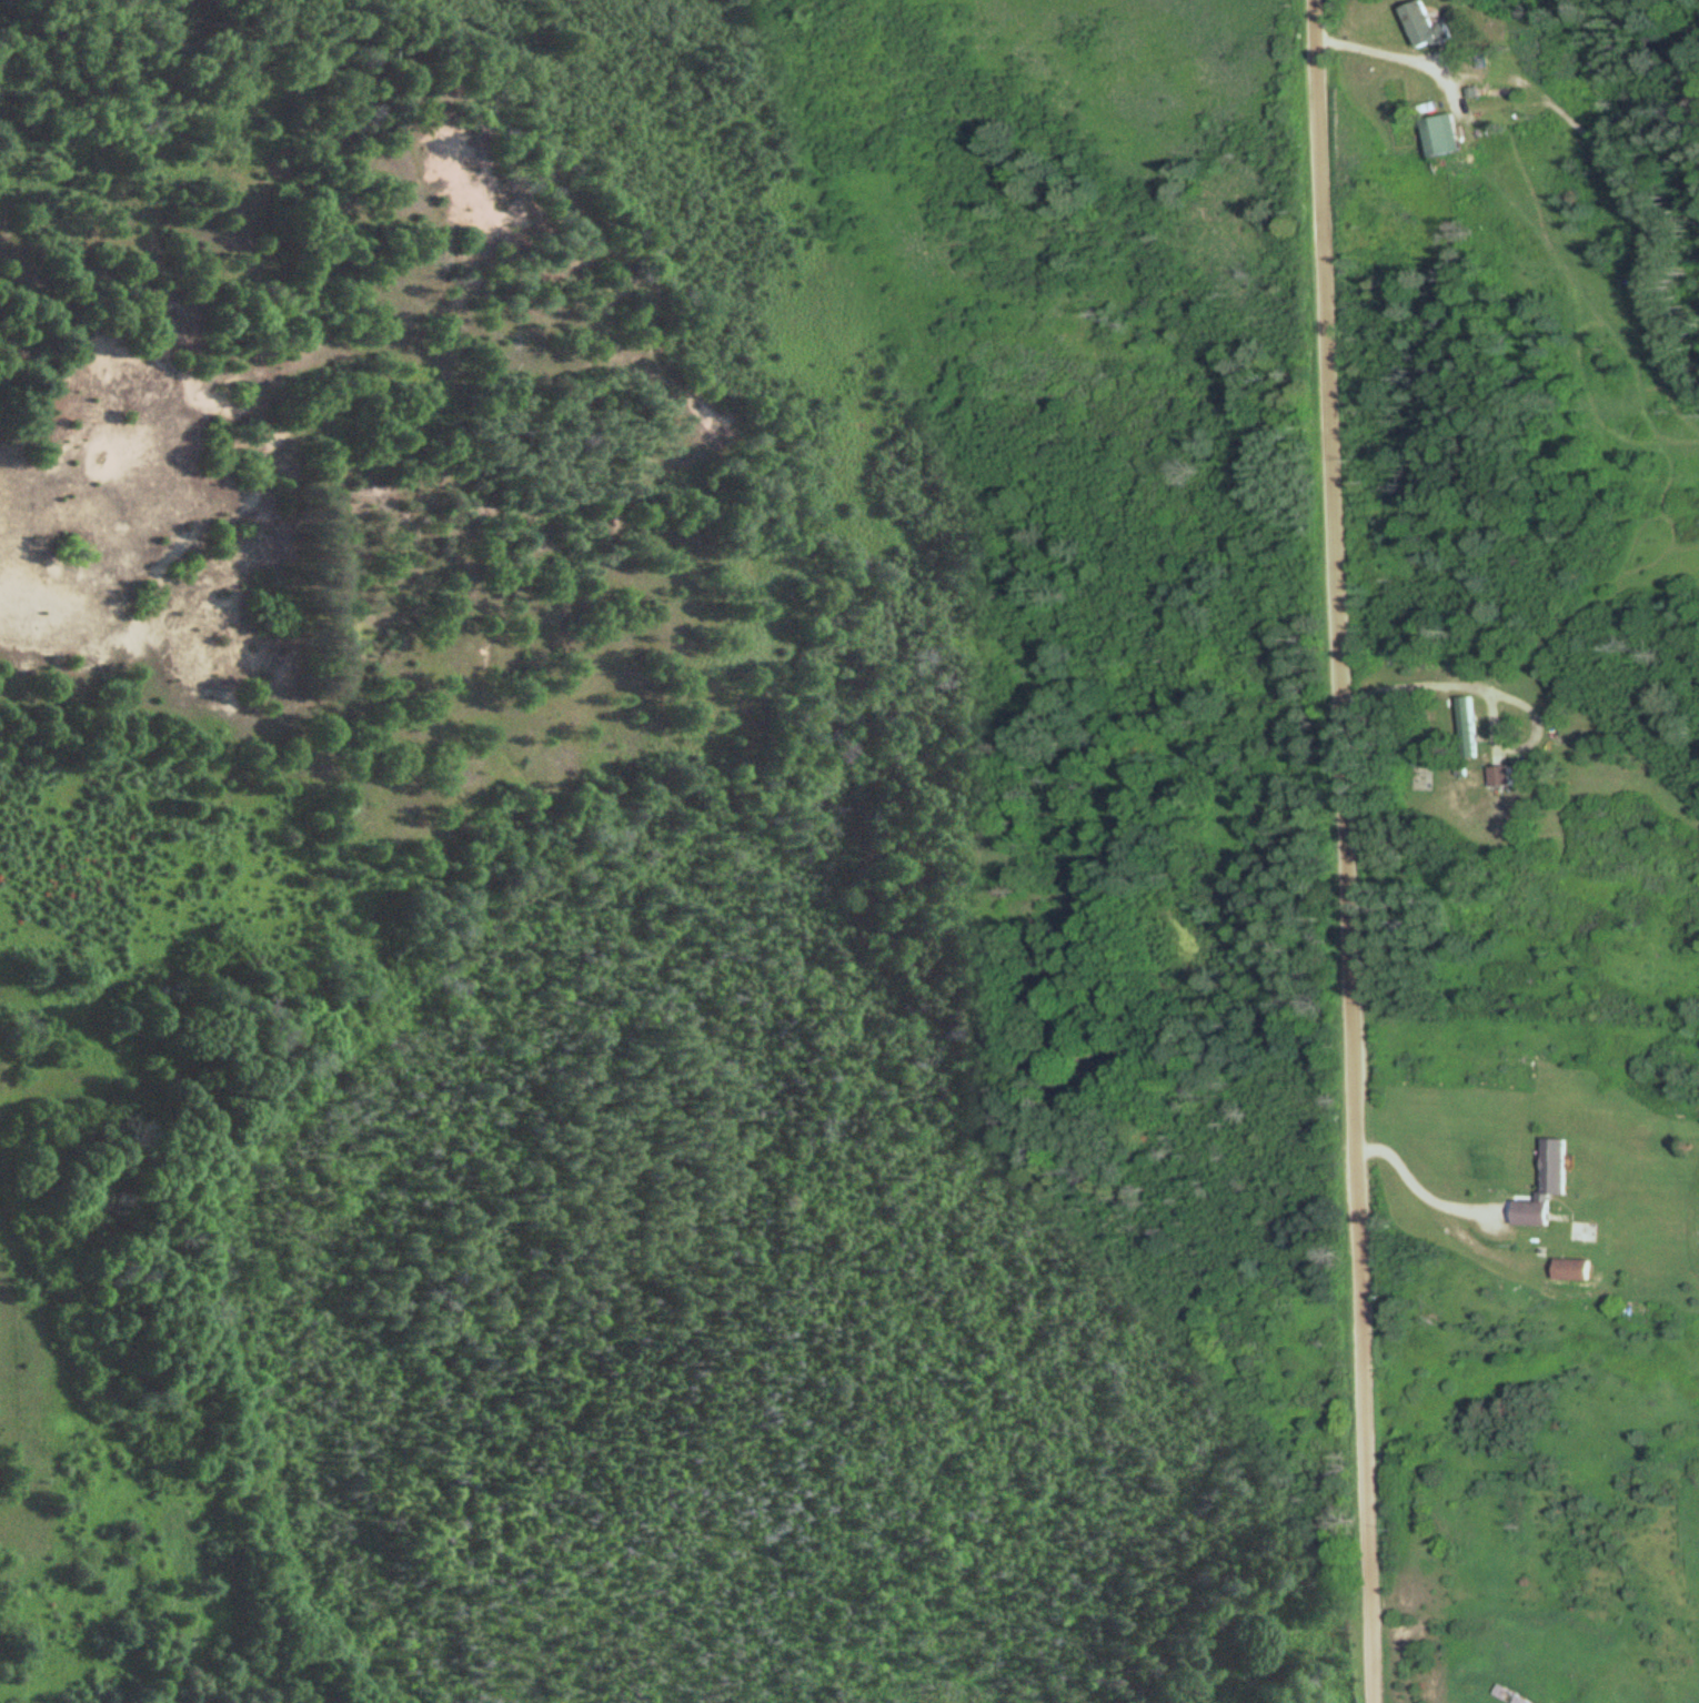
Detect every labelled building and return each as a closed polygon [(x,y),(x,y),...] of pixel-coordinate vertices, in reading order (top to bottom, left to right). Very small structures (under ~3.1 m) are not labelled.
[(1448,23),(1434,27),(1427,2),(1405,8),(1417,50),(1453,39),(1448,23)] [(1461,149),(1452,113),(1423,119),(1431,156),(1461,149)] [(1462,698),(1462,757),(1476,757),(1476,698),(1462,698)] [(1492,767),(1492,785),(1512,785),(1512,767),(1492,767)] [(1544,1192),(1536,1192),(1536,1202),(1515,1201),(1514,1224),(1549,1225),(1550,1194),(1566,1195),(1567,1139),(1545,1138),(1544,1192)] [(1590,1259),(1557,1259),(1557,1279),(1590,1279),(1590,1259)]
